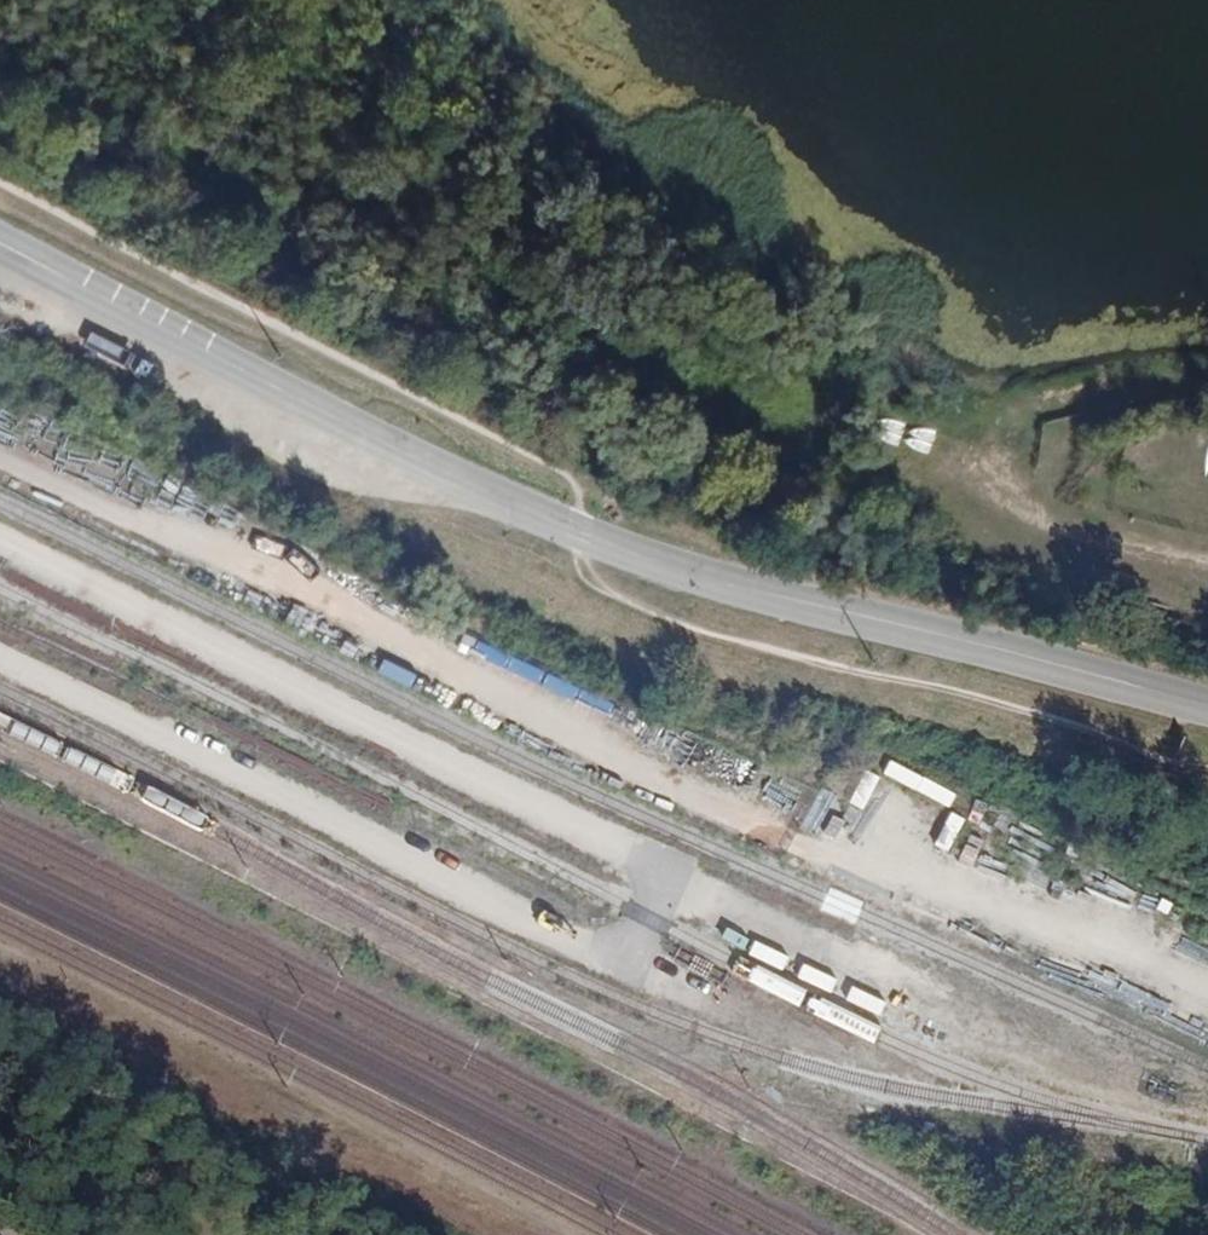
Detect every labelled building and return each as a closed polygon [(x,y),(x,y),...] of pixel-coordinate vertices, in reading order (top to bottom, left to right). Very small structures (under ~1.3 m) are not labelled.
[(891,760),(884,773),(948,806),(955,793),(891,760)] [(953,842),(972,849),(982,824),(949,811),(937,844),(905,831),(895,857),(940,875),(953,842)]
